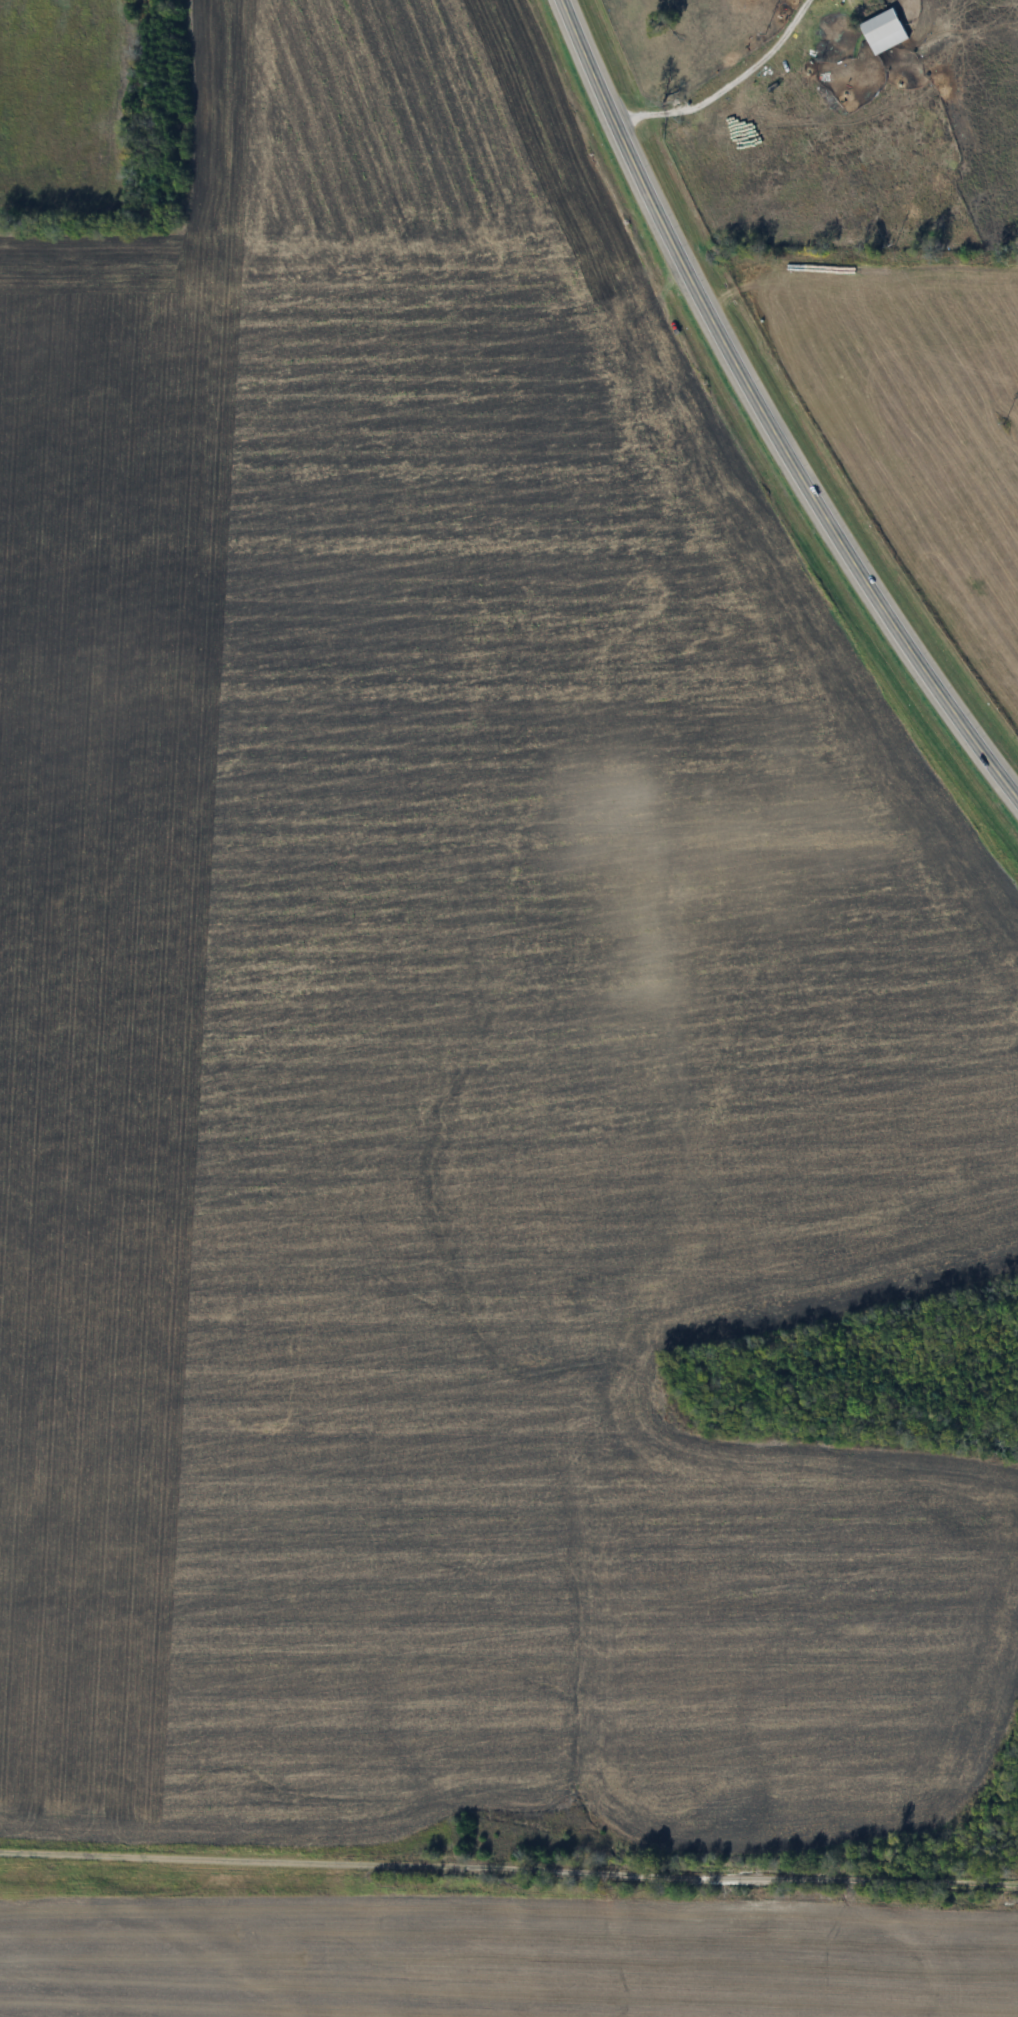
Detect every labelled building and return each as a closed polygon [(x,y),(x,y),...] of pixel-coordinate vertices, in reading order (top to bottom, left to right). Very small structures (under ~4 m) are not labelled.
[(905,42),(892,9),(857,23),(870,56),(905,42)]
